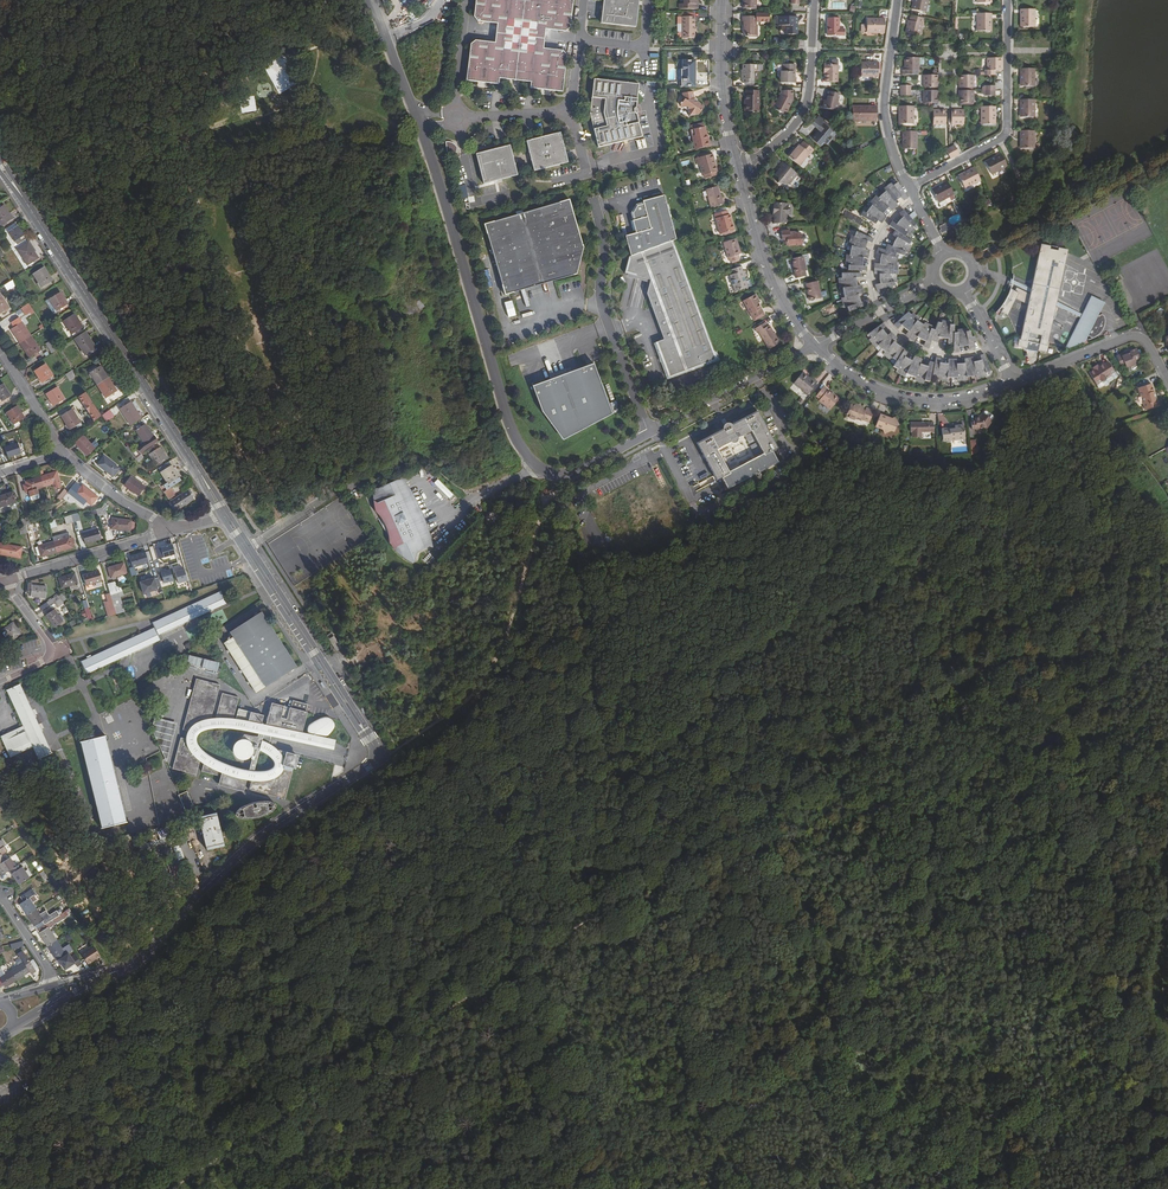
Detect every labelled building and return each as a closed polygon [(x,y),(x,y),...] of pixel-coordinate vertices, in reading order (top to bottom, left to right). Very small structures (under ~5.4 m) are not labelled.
[(473,18),(477,22),(497,24),(494,43),(475,41),(470,44),(465,81),(497,85),(498,79),(530,83),(529,89),(560,93),(565,55),(562,51),(542,48),(544,30),(564,32),(568,29),(572,0),(476,0),(473,18)] [(600,23),(635,27),(638,0),(603,0),(600,23)] [(696,0),(683,0),(683,4),(679,4),(679,9),(697,9),(697,4),(696,4),(696,0)] [(743,3),(742,8),(755,9),(756,0),(744,0),(744,3),(743,3)] [(912,9),(926,12),(929,0),(914,0),(912,9)] [(1035,9),(1020,9),(1020,26),(1035,27),(1035,9)] [(992,31),(992,13),(977,13),(977,31),(992,31)] [(924,18),(910,15),(909,21),(908,20),(906,32),(920,36),(924,18)] [(694,31),(694,27),(694,17),(682,16),(682,24),(682,32),(682,38),(683,39),(686,39),(687,38),(694,38),(694,31)] [(755,35),(755,17),(742,17),(742,22),(743,22),(743,35),(745,35),(748,35),(755,35)] [(757,17),(755,17),(755,35),(748,35),(748,37),(757,37),(757,17)] [(782,17),(780,17),(780,26),(787,27),(787,35),(797,35),(797,18),(795,18),(782,17)] [(839,18),(828,18),(828,35),(845,36),(845,29),(839,29),(839,18)] [(867,25),(867,32),(867,33),(885,33),(884,18),(867,18),(867,25)] [(919,65),(919,58),(904,57),(905,70),(902,70),(902,75),(903,75),(918,75),(918,70),(919,70),(919,65)] [(985,75),(994,75),(995,75),(995,70),(1002,70),(1002,58),(987,58),(987,70),(985,70),(985,75)] [(693,69),(695,69),(695,62),(690,62),(690,60),(682,60),(682,68),(682,69),(683,69),(683,74),(681,74),(681,79),(681,80),(683,80),(697,80),(697,74),(696,74),(693,74),(693,69)] [(879,62),(861,62),(861,77),(879,77),(879,62)] [(742,73),(741,73),(741,78),(742,78),(742,83),(758,83),(758,70),(765,70),(765,65),(742,64),(742,70),(742,73)] [(793,72),(795,72),(795,65),(783,65),(783,71),(781,71),(781,72),(779,73),(779,75),(781,75),(781,83),(796,83),(796,77),(795,77),(793,77),(793,72)] [(838,65),(826,65),(825,73),(825,74),(827,74),(827,82),(838,82),(838,65)] [(1035,86),(1035,68),(1020,68),(1020,86),(1035,86)] [(924,87),(939,87),(939,75),(924,75),(924,87)] [(974,75),(959,75),(959,87),(974,87),(974,75)] [(637,84),(593,79),(589,114),(597,148),(640,138),(634,114),(632,113),(632,108),(634,106),(637,84)] [(924,103),(939,103),(939,90),(924,90),(924,103)] [(974,90),(959,90),(959,103),(961,103),(972,103),(974,103),(974,90)] [(745,104),(744,104),(744,112),(759,112),(759,91),(746,91),(746,96),(745,96),(745,102),(745,104)] [(789,91),(781,91),(780,95),(776,104),(773,109),(785,115),(790,105),(789,104),(791,100),(792,101),(792,91),(789,91)] [(823,106),(823,108),(837,111),(839,103),(838,102),(839,94),(828,91),(827,96),(829,96),(828,100),(826,100),(824,100),(823,106)] [(693,92),(681,93),(682,98),(684,99),(680,106),(688,111),(689,116),(699,115),(704,107),(697,102),(697,99),(694,100),(693,92)] [(1035,99),(1020,99),(1020,117),(1035,117),(1035,99)] [(877,106),(859,106),(859,121),(877,121),(877,106)] [(914,124),(914,106),(899,106),(899,124),(914,124)] [(996,124),(996,106),(981,106),(981,124),(996,124)] [(946,125),(946,109),(933,110),(933,125),(946,125)] [(952,125),(964,125),(964,110),(952,110),(952,111),(952,123),(952,125)] [(820,136),(818,134),(814,140),(822,148),(826,143),(828,144),(832,139),(831,138),(835,133),(827,127),(829,125),(819,117),(814,124),(820,129),(819,131),(822,134),(820,136)] [(704,127),(700,128),(694,129),(693,125),(688,127),(688,130),(690,130),(695,149),(709,146),(706,134),(704,127)] [(1035,130),(1020,130),(1020,148),(1035,148),(1035,130)] [(917,131),(903,131),(902,149),(917,149),(917,131)] [(559,133),(525,141),(532,172),(566,163),(559,133)] [(645,139),(637,140),(637,147),(645,147),(645,139)] [(805,141),(804,142),(813,149),(814,148),(805,141)] [(813,149),(804,142),(803,142),(800,145),(799,145),(796,148),(793,151),(791,151),(787,155),(789,157),(798,165),(802,161),(803,161),(809,153),(810,154),(814,150),(813,149)] [(950,147),(955,156),(960,154),(955,145),(950,147)] [(508,146),(474,154),(481,185),(515,176),(508,146)] [(946,149),(951,159),(955,156),(950,147),(946,149)] [(992,175),(1008,166),(1001,153),(985,161),(992,175)] [(711,155),(697,158),(695,159),(697,165),(700,164),(703,175),(705,175),(706,178),(716,175),(715,172),(717,171),(715,165),(714,165),(713,160),(714,160),(713,154),(711,155)] [(798,174),(783,162),(779,167),(782,168),(779,171),(778,171),(775,175),(779,178),(778,183),(789,185),(798,174)] [(981,180),(974,167),(958,175),(965,189),(981,180)] [(954,194),(948,181),(932,189),(938,201),(947,196),(948,198),(954,194)] [(865,209),(862,214),(877,223),(879,220),(882,222),(888,216),(884,213),(890,207),(892,209),(898,204),(896,201),(902,196),(904,199),(906,198),(900,186),(898,182),(894,184),(892,182),(885,188),(887,190),(879,196),(877,195),(871,201),(873,203),(867,210),(865,209)] [(718,186),(706,189),(711,207),(724,203),(722,199),(721,199),(718,186)] [(626,236),(631,256),(673,240),(676,239),(664,195),(643,200),(643,203),(637,205),(633,212),(635,220),(633,220),(636,233),(626,236)] [(947,196),(938,201),(940,204),(937,205),(938,207),(939,207),(941,206),(941,205),(950,201),(948,198),(947,196)] [(553,278),(554,281),(577,274),(584,247),(570,199),(484,224),(505,295),(513,292),(513,289),(553,278)] [(790,203),(775,202),(774,217),(776,217),(775,224),(788,222),(790,203)] [(4,205),(0,207),(0,224),(1,226),(12,219),(4,205)] [(916,224),(905,209),(901,212),(904,217),(898,223),(894,220),(891,224),(896,229),(893,233),(897,236),(893,245),(889,244),(886,250),(880,248),(878,252),(882,254),(880,263),(876,263),(876,273),(881,273),(881,283),(876,283),(877,289),(894,284),(894,282),(896,282),(897,273),(894,273),(895,265),(897,265),(899,257),(896,256),(897,253),(904,255),(906,251),(909,253),(913,245),(910,244),(912,241),(906,237),(908,232),(911,234),(915,229),(913,227),(916,224)] [(730,223),(728,215),(727,211),(714,214),(720,234),(721,233),(732,230),(734,230),(732,223),(730,223)] [(843,218),(862,223),(863,216),(844,212),(843,218)] [(942,235),(947,233),(946,231),(949,230),(945,223),(939,226),(941,230),(939,231),(942,235)] [(23,236),(17,226),(8,232),(15,243),(21,239),(20,238),(23,236)] [(874,237),(858,230),(856,235),(853,234),(850,243),(853,244),(851,254),(848,254),(847,263),(850,263),(849,268),(866,269),(866,265),(864,264),(865,256),(868,257),(870,249),(867,248),(870,240),(872,241),(874,237)] [(789,231),(781,232),(782,240),(785,240),(787,240),(787,243),(791,245),(803,244),(805,241),(801,234),(797,234),(795,232),(790,233),(789,231)] [(738,255),(734,239),(724,242),(728,258),(729,258),(730,262),(731,262),(732,263),(734,263),(733,261),(739,259),(738,255)] [(631,256),(630,256),(625,273),(627,273),(650,279),(650,283),(647,294),(648,298),(689,282),(674,244),(673,240),(631,256)] [(37,258),(28,243),(17,250),(27,265),(37,258)] [(1040,246),(1033,281),(1032,285),(1031,290),(1013,282),(1012,287),(1011,290),(1010,292),(1008,296),(1007,299),(1005,302),(1003,305),(1001,308),(1001,309),(1003,310),(1002,314),(1008,316),(1016,299),(1028,304),(1021,338),(1019,338),(1017,346),(1027,348),(1028,344),(1039,346),(1039,350),(1046,352),(1056,305),(1082,317),(1075,332),(1083,336),(1080,342),(1082,342),(1087,341),(1091,340),(1095,337),(1101,331),(1103,328),(1104,327),(1105,323),(1105,321),(1105,319),(1104,318),(1103,317),(1100,316),(1105,304),(1092,297),(1084,314),(1057,301),(1067,252),(1040,246)] [(793,266),(796,279),(806,277),(805,271),(807,271),(803,257),(793,259),(794,265),(793,266)] [(52,281),(43,267),(33,274),(41,287),(52,281)] [(743,271),(741,267),(731,270),(732,274),(730,275),(734,292),(748,288),(745,277),(747,277),(745,271),(743,271)] [(842,297),(843,302),(860,295),(861,295),(860,293),(864,292),(863,284),(858,284),(858,277),(862,276),(862,272),(843,271),(843,277),(840,278),(840,287),(844,286),(844,296),(842,297)] [(650,279),(627,273),(626,276),(650,283),(650,279)] [(513,292),(554,281),(553,278),(513,289),(513,292)] [(16,284),(13,279),(5,284),(8,289),(16,284)] [(689,282),(648,298),(664,340),(656,343),(669,378),(718,359),(705,326),(689,282)] [(818,282),(806,285),(810,301),(821,298),(818,282)] [(67,305),(59,292),(49,299),(57,311),(67,305)] [(1,294),(0,295),(0,314),(9,308),(1,294)] [(757,302),(758,301),(755,295),(743,301),(752,320),(763,314),(758,304),(757,302)] [(860,295),(843,302),(843,306),(846,305),(848,309),(866,304),(866,300),(862,300),(861,295),(860,295)] [(53,314),(57,311),(49,299),(45,301),(53,314)] [(421,299),(416,301),(419,309),(424,307),(421,299)] [(30,312),(33,311),(28,303),(22,307),(27,315),(30,312)] [(910,315),(908,313),(895,323),(898,327),(900,325),(908,331),(906,334),(914,340),(916,337),(925,341),(924,346),(929,347),(931,341),(936,342),(938,336),(948,339),(948,343),(953,344),(953,352),(958,352),(958,347),(968,346),(969,349),(974,348),(970,331),(966,332),(965,329),(957,330),(957,332),(954,332),(954,325),(949,324),(950,322),(944,320),(943,323),(937,322),(935,329),(931,328),(931,325),(924,322),(924,324),(917,319),(918,318),(912,313),(910,315)] [(82,328),(73,314),(63,321),(72,335),(82,328)] [(12,329),(20,342),(31,335),(20,317),(13,322),(16,326),(12,329)] [(765,322),(756,328),(758,332),(759,332),(770,349),(780,343),(769,326),(768,326),(765,322)] [(897,371),(899,372),(905,376),(906,373),(914,377),(914,379),(924,382),(924,380),(928,381),(933,363),(928,362),(927,365),(919,363),(921,359),(914,356),(912,360),(905,356),(908,352),(904,349),(907,345),(903,342),(900,346),(894,340),(897,337),(891,332),(889,334),(883,329),(886,327),(882,323),(880,324),(869,334),(871,336),(869,339),(876,346),(878,344),(885,351),(883,353),(890,359),(892,357),(894,359),(896,361),(895,362),(893,365),(898,369),(897,371)] [(1065,351),(1091,340),(1087,341),(1082,342),(1080,342),(1083,336),(1075,332),(1065,351)] [(41,351),(31,335),(20,342),(30,357),(41,351)] [(96,349),(88,336),(78,343),(86,356),(96,349)] [(45,343),(51,353),(58,349),(51,339),(45,343)] [(1028,344),(1027,348),(1027,350),(1038,353),(1039,350),(1039,346),(1028,344)] [(1125,353),(1117,356),(1121,368),(1126,366),(1127,368),(1131,367),(1131,368),(1134,367),(1135,365),(1136,365),(1135,363),(1142,360),(1141,359),(1141,357),(1141,355),(1140,355),(1137,349),(1126,354),(1125,353)] [(989,371),(984,354),(980,356),(981,359),(973,361),(973,358),(964,359),(964,362),(956,363),(956,359),(948,359),(948,363),(940,362),(941,358),(936,357),(932,375),(937,376),(937,379),(946,380),(946,376),(952,377),(957,377),(957,380),(966,380),(966,376),(976,375),(977,378),(986,376),(985,372),(989,371)] [(1094,369),(1093,368),(1088,371),(1096,384),(1101,381),(1106,378),(1111,375),(1110,374),(1114,371),(1107,361),(1103,363),(1103,362),(1097,366),(1098,367),(1094,369)] [(615,413),(596,362),(535,385),(545,410),(565,438),(615,413)] [(53,376),(46,363),(35,370),(42,382),(53,376)] [(89,373),(97,385),(107,378),(100,366),(89,373)] [(812,381),(810,378),(802,373),(794,384),(808,395),(817,383),(813,379),(812,381)] [(116,392),(107,378),(97,385),(105,398),(116,392)] [(3,384),(0,386),(0,399),(2,402),(11,396),(3,384)] [(1151,384),(1138,388),(1140,398),(1142,398),(1143,402),(1142,403),(1144,410),(1158,406),(1155,398),(1156,397),(1155,394),(1154,394),(1151,384)] [(64,400),(56,387),(46,393),(54,406),(64,400)] [(828,390),(824,387),(816,397),(820,400),(819,401),(830,410),(840,398),(834,394),(833,395),(827,391),(828,390)] [(76,397),(93,422),(101,416),(85,392),(76,397)] [(663,401),(655,404),(658,411),(666,408),(663,401)] [(127,421),(138,414),(136,411),(131,403),(130,402),(119,409),(127,421)] [(859,406),(855,404),(851,403),(848,413),(850,414),(849,417),(850,418),(854,420),(855,419),(862,421),(862,420),(869,423),(874,411),(864,407),(864,406),(859,404),(859,406)] [(17,406),(7,413),(14,425),(19,422),(25,419),(17,406)] [(82,426),(71,409),(60,416),(69,430),(75,426),(77,429),(82,426)] [(113,415),(109,410),(101,416),(105,421),(113,415)] [(983,414),(992,421),(994,418),(994,417),(986,411),(985,412),(983,414)] [(701,442),(696,445),(715,483),(720,480),(728,476),(727,474),(715,451),(729,444),(731,444),(732,445),(733,445),(734,444),(735,443),(736,443),(736,442),(737,440),(751,432),(763,454),(764,457),(772,452),(777,450),(757,412),(742,420),(739,421),(737,422),(735,423),(732,423),(732,424),(732,426),(731,426),(730,425),(729,425),(728,425),(727,425),(726,425),(725,425),(724,425),(723,426),(722,427),(722,428),(722,429),(722,431),(720,432),(718,431),(716,433),(713,436),(711,437),(709,438),(701,442)] [(127,421),(130,425),(140,419),(138,414),(127,421)] [(976,421),(971,422),(972,429),(987,428),(992,421),(983,414),(980,418),(975,418),(976,421)] [(889,420),(888,418),(880,415),(876,426),(884,429),(885,433),(890,431),(893,432),(894,427),(899,426),(895,418),(893,419),(889,420)] [(152,436),(144,424),(135,430),(144,442),(140,445),(144,451),(146,449),(147,448),(153,445),(158,441),(154,435),(152,436)] [(934,424),(911,424),(911,433),(912,433),(912,438),(922,438),(922,433),(934,432),(934,424)] [(949,430),(949,429),(942,429),(943,442),(965,439),(964,425),(962,425),(955,426),(955,428),(955,429),(949,430)] [(34,447),(30,435),(15,440),(18,452),(34,447)] [(95,449),(83,435),(75,442),(88,456),(95,449)] [(149,454),(156,465),(166,458),(160,448),(156,450),(153,445),(147,448),(146,449),(149,454)] [(739,467),(727,474),(728,476),(720,480),(726,491),(778,463),(772,452),(764,457),(763,454),(751,461),(749,459),(747,460),(744,462),(742,463),(740,464),(738,464),(739,467)] [(144,457),(141,454),(136,459),(139,462),(144,457)] [(119,469),(104,456),(98,465),(113,477),(119,469)] [(173,468),(171,465),(161,472),(168,483),(160,488),(163,492),(169,488),(181,481),(176,472),(173,468)] [(57,471),(41,476),(44,486),(51,484),(52,488),(61,486),(60,482),(57,471)] [(37,488),(44,486),(41,476),(26,481),(26,483),(24,484),(26,492),(29,491),(30,496),(39,493),(37,488)] [(145,487),(131,477),(125,486),(140,496),(145,487)] [(413,492),(402,477),(387,484),(373,491),(373,499),(374,504),(375,510),(379,512),(383,513),(393,535),(391,538),(390,543),(390,544),(391,546),(392,548),(393,550),(395,553),(397,555),(399,557),(401,558),(403,559),(405,560),(407,561),(409,562),(412,563),(416,551),(432,544),(432,541),(427,525),(421,507),(413,492)] [(97,497),(83,485),(76,493),(91,505),(97,497)] [(193,499),(188,490),(176,498),(181,508),(193,499)] [(13,493),(0,496),(0,507),(16,503),(13,493)] [(452,504),(457,499),(454,495),(449,500),(452,504)] [(69,498),(65,496),(60,502),(64,505),(69,498)] [(393,535),(383,513),(379,512),(380,515),(381,518),(382,521),(383,524),(381,525),(383,529),(386,532),(388,534),(391,538),(393,535)] [(80,521),(78,514),(71,515),(73,523),(80,521)] [(67,524),(73,523),(71,515),(65,517),(67,524)] [(130,531),(132,521),(112,518),(111,529),(130,531)] [(51,529),(57,527),(55,520),(49,522),(51,529)] [(85,544),(100,539),(98,529),(82,533),(85,544)] [(70,537),(54,542),(57,552),(73,548),(70,537)] [(41,557),(57,552),(54,542),(38,546),(41,555),(41,557)] [(21,558),(23,548),(3,544),(1,554),(21,558)] [(163,558),(175,554),(172,545),(161,548),(163,558)] [(132,567),(148,562),(145,552),(129,557),(132,567)] [(423,560),(429,565),(435,558),(429,553),(423,560)] [(173,565),(175,571),(183,569),(180,562),(173,565)] [(126,574),(123,563),(108,568),(111,578),(126,574)] [(130,570),(131,576),(140,574),(139,568),(130,570)] [(161,572),(164,583),(173,581),(170,569),(161,572)] [(184,569),(175,572),(178,583),(187,581),(184,569)] [(148,579),(157,577),(155,570),(146,572),(148,579)] [(85,586),(101,581),(98,571),(82,576),(85,586)] [(77,584),(74,574),(58,578),(61,588),(77,584)] [(154,579),(140,583),(143,594),(158,590),(154,579)] [(113,582),(106,584),(109,594),(119,591),(113,582)] [(46,598),(47,587),(32,586),(32,583),(29,583),(28,591),(31,592),(31,594),(31,597),(46,598)] [(119,591),(109,594),(111,601),(114,609),(115,615),(123,613),(118,596),(122,595),(120,590),(119,591)] [(227,605),(221,591),(220,591),(221,592),(152,623),(155,628),(81,662),(81,661),(80,662),(86,675),(87,675),(87,674),(159,640),(158,636),(226,604),(227,606),(227,605)] [(47,602),(49,605),(54,602),(60,597),(58,594),(47,602)] [(111,601),(109,594),(105,595),(107,602),(110,610),(114,609),(111,601)] [(110,610),(107,602),(103,603),(105,611),(107,617),(115,615),(114,609),(110,610)] [(63,621),(54,610),(53,610),(52,608),(47,611),(49,613),(46,616),(54,628),(63,621)] [(294,669),(261,613),(229,632),(232,637),(223,643),(253,694),(294,669)] [(21,634),(13,623),(4,629),(13,640),(21,634)] [(334,635),(328,638),(335,651),(341,648),(334,635)] [(189,650),(194,645),(190,641),(184,645),(189,650)] [(185,664),(218,671),(220,661),(187,654),(185,664)] [(225,693),(217,720),(212,721),(222,685),(200,678),(185,728),(192,731),(190,733),(190,735),(189,738),(182,736),(173,766),(196,774),(201,758),(204,761),(201,771),(217,776),(219,769),(222,770),(219,782),(243,789),(246,779),(250,779),(248,791),(282,801),(296,758),(279,753),(278,756),(274,751),(270,748),(274,736),(334,753),(335,750),(321,745),(325,742),(330,738),(332,735),(334,730),(331,725),(329,724),(320,724),(315,726),(310,729),(307,733),(307,738),(309,741),(302,739),(309,716),(307,716),(310,708),(295,704),(292,711),(274,705),(266,729),(262,728),(265,717),(241,709),(237,720),(235,719),(241,697),(225,693)] [(21,685),(21,684),(6,691),(6,692),(7,692),(23,726),(0,737),(7,751),(6,752),(7,755),(9,754),(10,757),(32,747),(37,758),(37,759),(39,758),(40,759),(41,759),(41,757),(52,752),(51,752),(20,685),(21,685)] [(169,753),(176,722),(159,718),(152,749),(169,753)] [(105,736),(105,735),(79,741),(80,742),(101,827),(100,827),(100,828),(125,822),(125,821),(124,821),(104,736),(105,736)] [(186,792),(178,795),(184,811),(185,811),(193,809),(192,805),(191,805),(191,801),(190,800),(189,796),(188,796),(188,792),(186,792)] [(261,816),(264,814),(262,805),(258,805),(255,804),(252,805),(248,805),(245,806),(242,807),(239,809),(237,811),(239,820),(242,820),(245,820),(248,820),(251,819),(254,819),(258,818),(261,816)] [(201,809),(202,814),(215,810),(214,805),(201,809)] [(223,846),(215,813),(197,817),(206,850),(223,846)] [(163,829),(158,830),(160,840),(141,844),(142,848),(166,844),(163,829)] [(177,859),(183,858),(180,844),(174,846),(177,859)] [(5,861),(0,864),(0,873),(2,876),(11,870),(5,861)] [(22,867),(12,874),(19,885),(30,878),(22,867)] [(44,880),(48,878),(43,870),(39,873),(44,880)] [(20,904),(28,916),(37,909),(33,903),(38,900),(35,896),(37,895),(34,890),(21,898),(23,902),(20,904)] [(28,916),(37,930),(51,921),(56,918),(54,914),(44,921),(37,909),(28,916)] [(53,925),(72,913),(69,909),(56,918),(51,921),(53,925)] [(53,925),(51,921),(37,930),(48,947),(58,941),(50,929),(49,928),(52,925),(53,925)] [(68,942),(73,939),(69,933),(65,936),(68,942)] [(58,941),(48,947),(57,961),(58,961),(60,965),(68,960),(76,954),(74,951),(67,955),(58,941)] [(87,962),(99,954),(92,944),(80,952),(87,962)] [(23,963),(10,971),(16,980),(29,971),(31,973),(35,971),(34,970),(29,961),(22,951),(16,955),(19,959),(20,958),(23,963)] [(32,959),(29,961),(34,970),(38,968),(32,959)] [(10,971),(0,977),(0,987),(0,988),(4,985),(5,987),(16,980),(10,971)]
